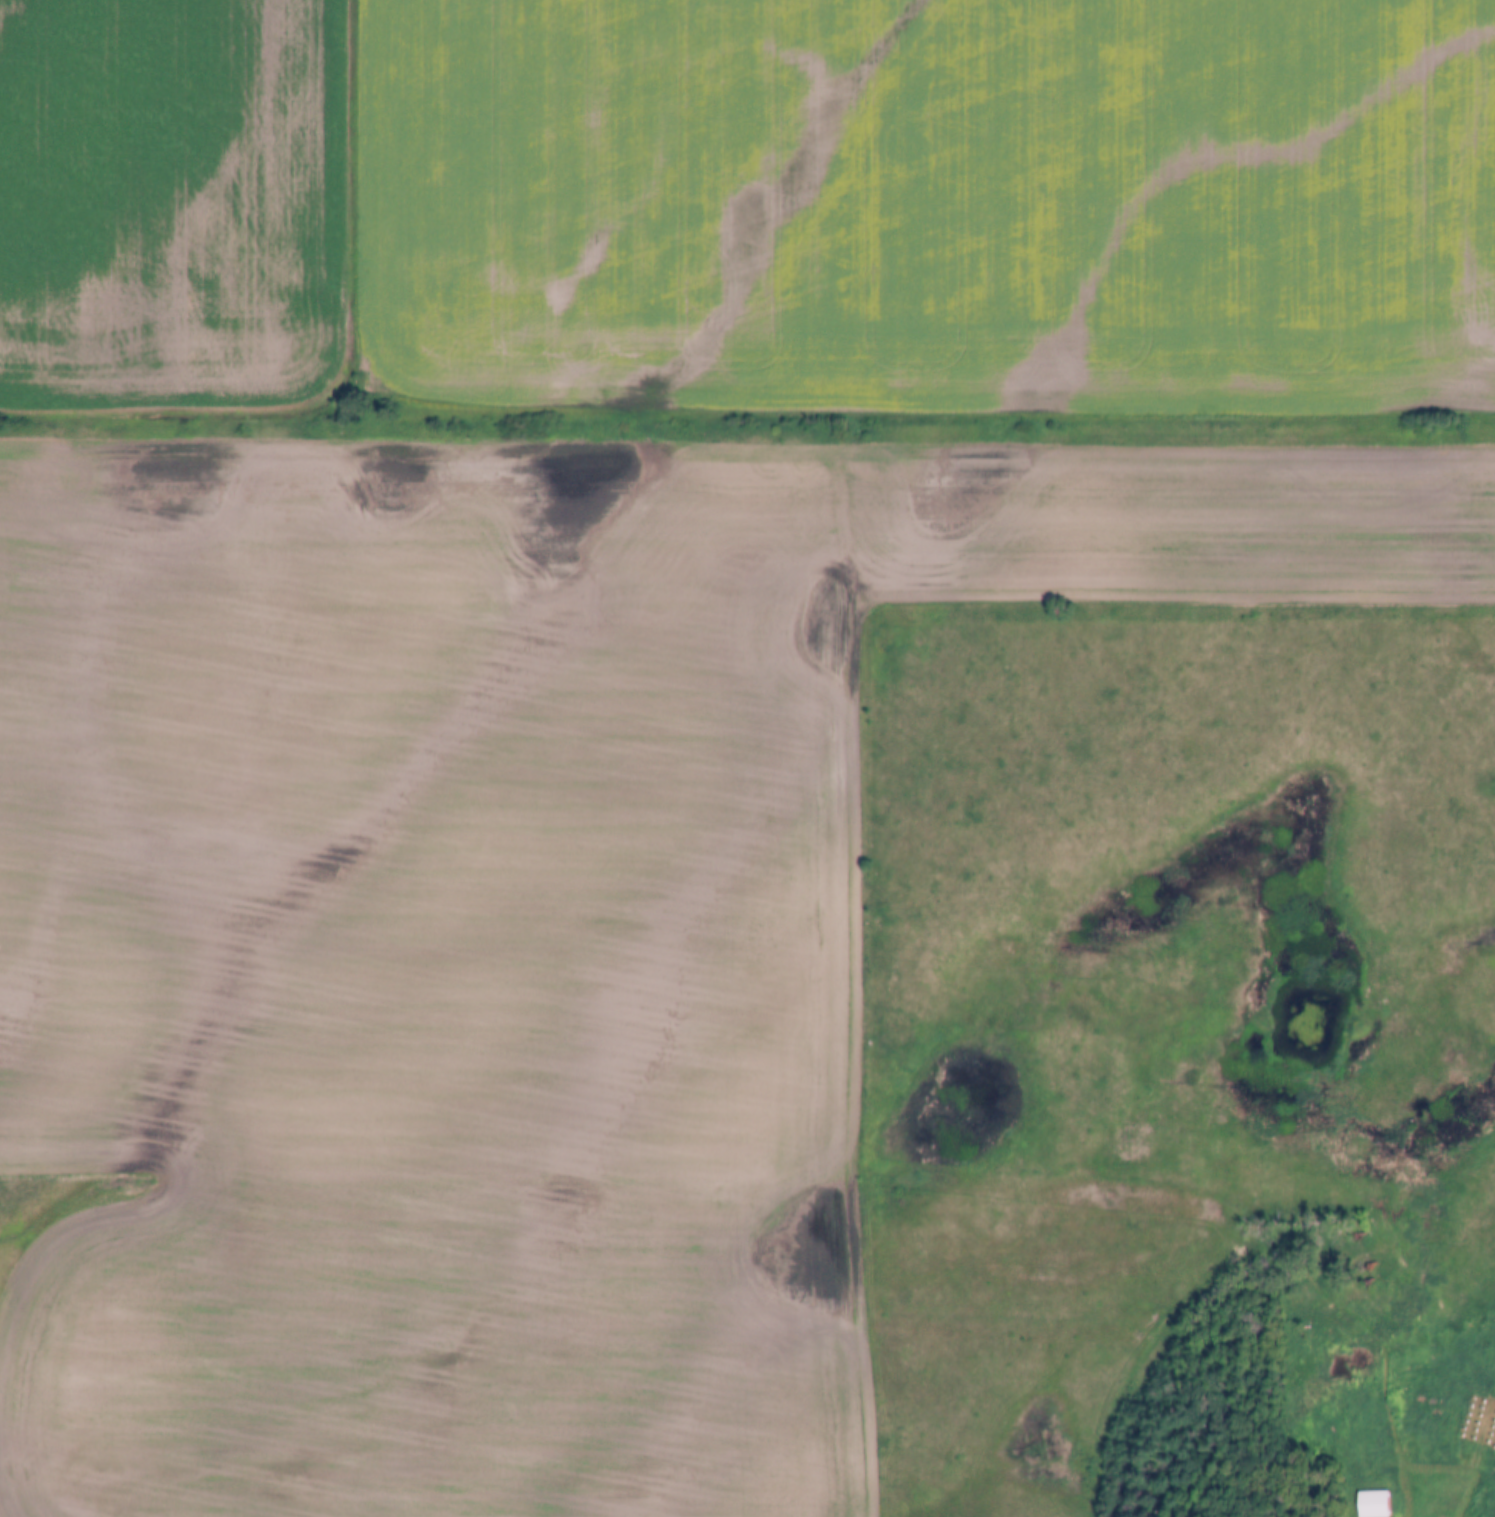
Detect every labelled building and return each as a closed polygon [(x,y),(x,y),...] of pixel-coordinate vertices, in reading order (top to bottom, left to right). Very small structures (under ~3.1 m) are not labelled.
[(1397,1511),(1397,1490),(1367,1490),(1367,1511),(1397,1511)]
